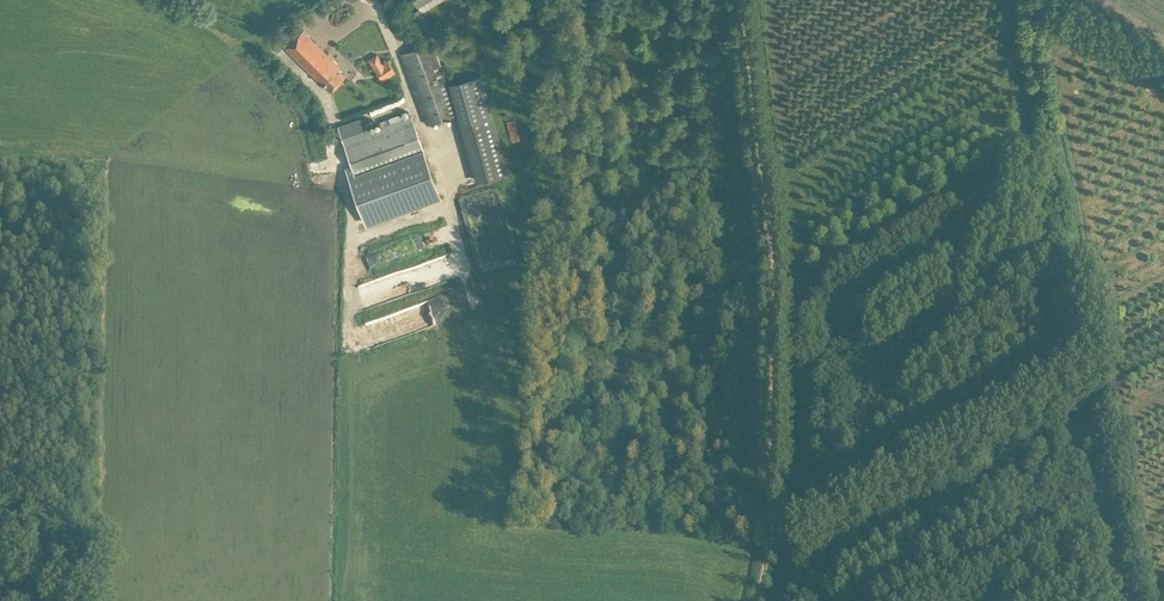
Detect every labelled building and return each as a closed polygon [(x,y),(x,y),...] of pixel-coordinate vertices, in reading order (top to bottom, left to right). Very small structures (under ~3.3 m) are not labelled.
[(419,8),(411,13),(428,41),(437,35),(419,8)] [(303,29),(286,46),(330,90),(346,75),(339,68),(340,66),(303,29)] [(444,76),(436,54),(432,42),(423,46),(402,54),(406,65),(427,123),(434,120),(452,114),(457,112),(457,111),(444,76)] [(383,63),(375,68),(382,81),(395,73),(388,61),(383,63)] [(482,74),(449,83),(457,111),(457,112),(490,103),(482,74)] [(441,198),(425,151),(412,114),(406,116),(382,125),(348,137),(349,139),(345,141),(353,165),(346,167),(367,224),(441,198)] [(420,264),(358,284),(364,302),(431,280),(428,271),(453,263),(448,246),(417,256),(420,264)] [(370,268),(393,259),(389,250),(366,259),(370,268)] [(426,326),(451,318),(445,295),(456,292),(452,280),(404,294),(407,305),(409,304),(414,320),(423,317),(426,326)]
